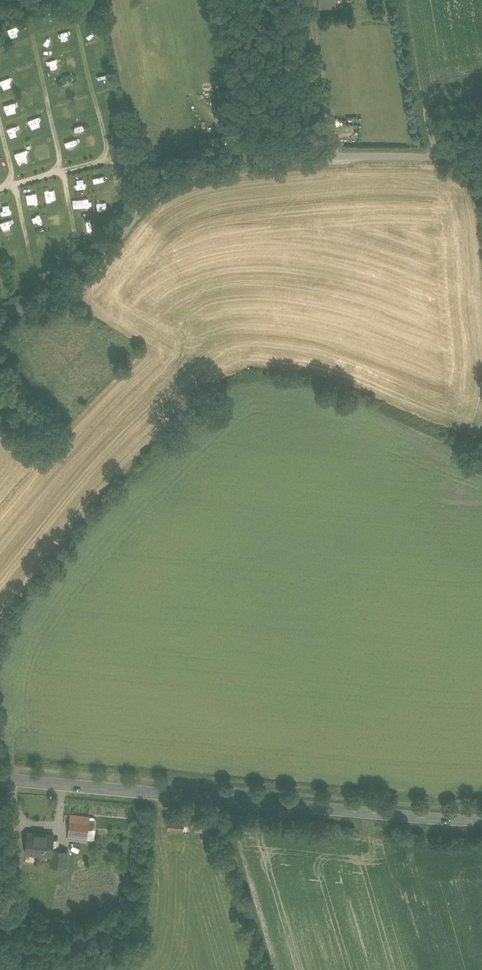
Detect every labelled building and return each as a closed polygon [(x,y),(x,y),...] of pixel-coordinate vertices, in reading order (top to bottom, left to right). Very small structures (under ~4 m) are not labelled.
[(103,60),(93,63),(95,69),(105,66),(103,60)] [(86,99),(77,101),(79,110),(88,108),(86,99)] [(9,127),(12,136),(23,133),(20,123),(9,127)] [(46,184),(48,193),(56,191),(54,182),(46,184)] [(97,817),(92,817),(92,816),(73,814),(71,839),(90,841),(90,840),(98,840),(97,817)] [(171,818),(170,831),(188,832),(188,819),(171,818)] [(57,832),(31,830),(29,855),(53,857),(55,857),(56,849),(57,832)] [(72,850),(56,849),(55,857),(53,857),(52,866),(71,867),(72,850)]
